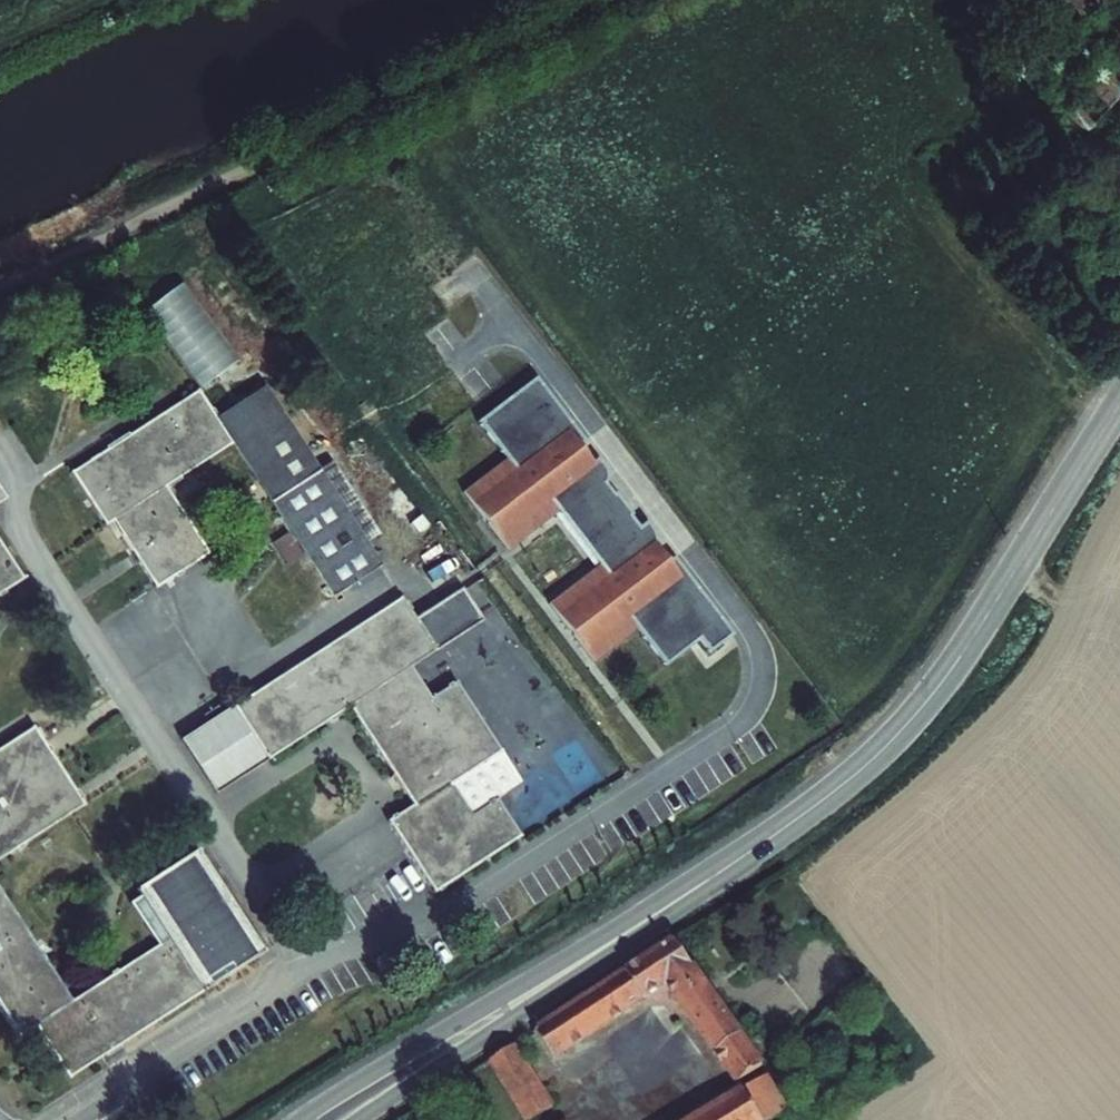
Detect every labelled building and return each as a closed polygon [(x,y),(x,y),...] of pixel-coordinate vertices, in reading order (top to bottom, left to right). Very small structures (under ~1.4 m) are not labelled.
[(1079,20),(1103,0),(1063,0),(1079,20)] [(1075,128),(1119,80),(1119,39),(1056,107),(1075,128)] [(1066,144),(1079,132),(1075,128),(1056,107),(1044,120),(1066,144)] [(1066,144),(1119,203),(1119,160),(1088,124),(1079,132),(1066,144)] [(249,353),(272,336),(211,255),(188,272),(249,353)] [(181,283),(142,312),(200,390),(240,361),(181,283)] [(566,442),(516,380),(459,421),(487,461),(445,494),(489,550),(539,512),(580,567),(531,604),(575,663),(618,630),(645,666),(680,641),(691,654),(715,636),(656,559),(649,563),(637,545),(637,538),(629,522),(621,528),(612,519),(613,514),(597,494),(593,496),(587,487),(589,479),(585,466),(579,459),(574,464),(561,446),(566,442)] [(62,462),(97,517),(103,513),(145,579),(200,546),(158,478),(224,436),(207,408),(191,382),(62,462)] [(207,408),(224,436),(303,566),(262,591),(279,615),(319,590),(365,561),(253,382),(207,408)] [(11,570),(0,552),(0,576),(11,570)] [(386,593),(218,698),(252,753),(334,701),(395,798),(370,816),(416,889),(503,833),(479,794),(504,779),(439,677),(414,693),(396,662),(468,616),(447,584),(399,615),(386,593)] [(218,698),(166,731),(200,786),(252,753),(218,698)] [(0,729),(0,839),(68,795),(19,717),(0,729)] [(16,1014),(50,1068),(245,946),(179,841),(120,877),(125,887),(113,893),(139,936),(53,990),(0,906),(0,1025),(16,1014)] [(662,940),(526,1032),(543,1060),(653,988),(720,1085),(748,1068),(749,1063),(737,1046),(662,940)] [(737,1046),(749,1063),(764,1054),(751,1037),(737,1046)] [(500,1048),(476,1063),(503,1107),(527,1092),(500,1048)] [(775,1112),(753,1080),(686,1119),(762,1119),(775,1112)] [(511,1119),(524,1119),(539,1111),(527,1092),(503,1107),(511,1119)]
